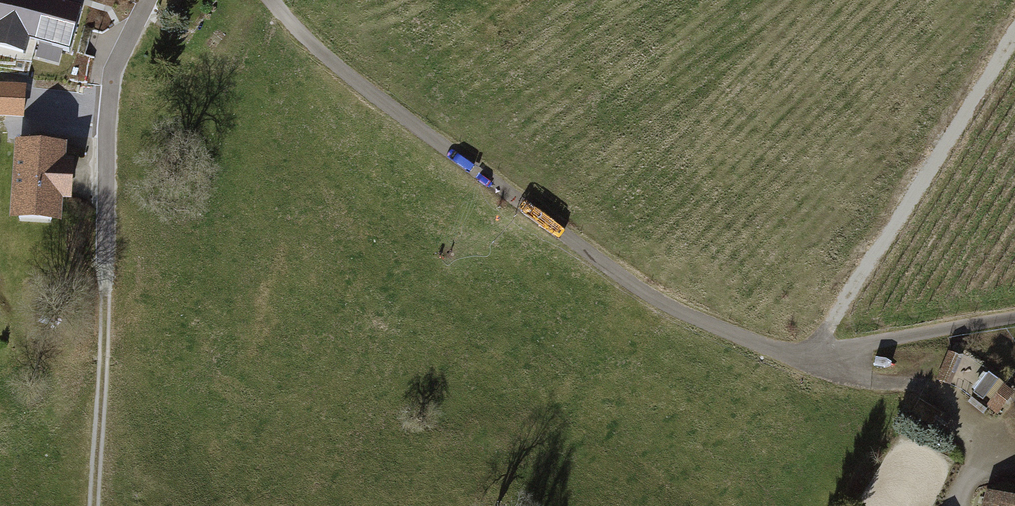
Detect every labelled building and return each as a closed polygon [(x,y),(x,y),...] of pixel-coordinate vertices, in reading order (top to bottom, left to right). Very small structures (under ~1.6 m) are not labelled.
[(26,47),(28,40),(69,51),(81,9),(48,0),(0,0),(0,40),(26,47)] [(0,84),(0,115),(22,116),(24,86),(0,84)] [(17,144),(13,211),(58,214),(59,196),(68,197),(70,164),(60,164),(61,147),(17,144)] [(958,357),(949,353),(937,379),(946,382),(958,357)] [(960,381),(969,388),(984,367),(975,361),(960,381)] [(989,374),(974,394),(997,413),(1013,393),(989,374)] [(992,496),(988,505),(1014,505),(1014,504),(992,496)]
